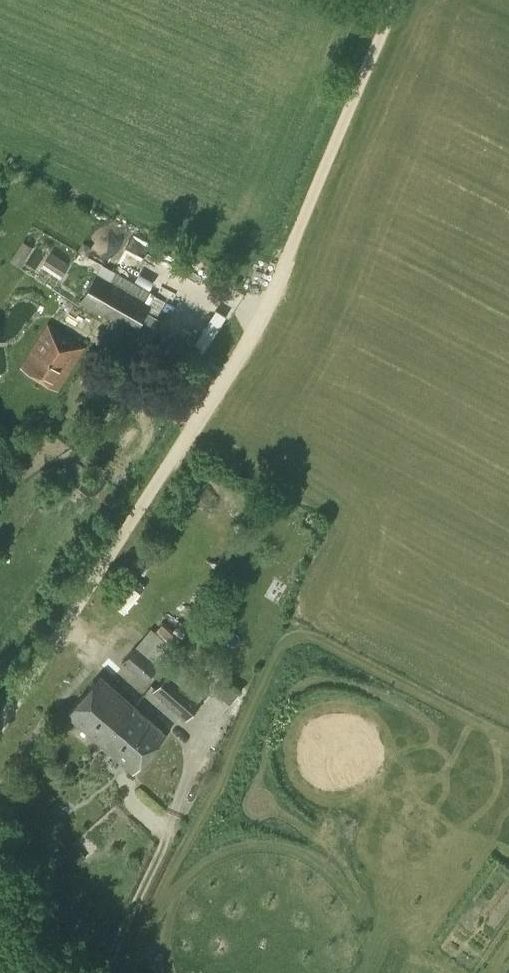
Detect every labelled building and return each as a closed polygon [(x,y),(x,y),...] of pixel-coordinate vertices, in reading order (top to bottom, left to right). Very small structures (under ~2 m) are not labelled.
[(83,240),(78,248),(86,254),(91,245),(83,240)] [(61,275),(76,253),(58,241),(43,262),(61,275)] [(134,332),(150,303),(96,272),(79,302),(134,332)] [(57,389),(84,346),(47,324),(21,367),(57,389)] [(176,336),(167,352),(186,363),(195,345),(176,335),(176,336)] [(189,627),(180,621),(172,631),(181,638),(189,627)] [(144,681),(158,666),(136,646),(122,661),(144,681)] [(186,719),(202,701),(169,672),(153,690),(186,719)] [(100,742),(133,704),(101,675),(67,713),(100,742)] [(133,704),(100,742),(133,771),(166,734),(133,704)]
